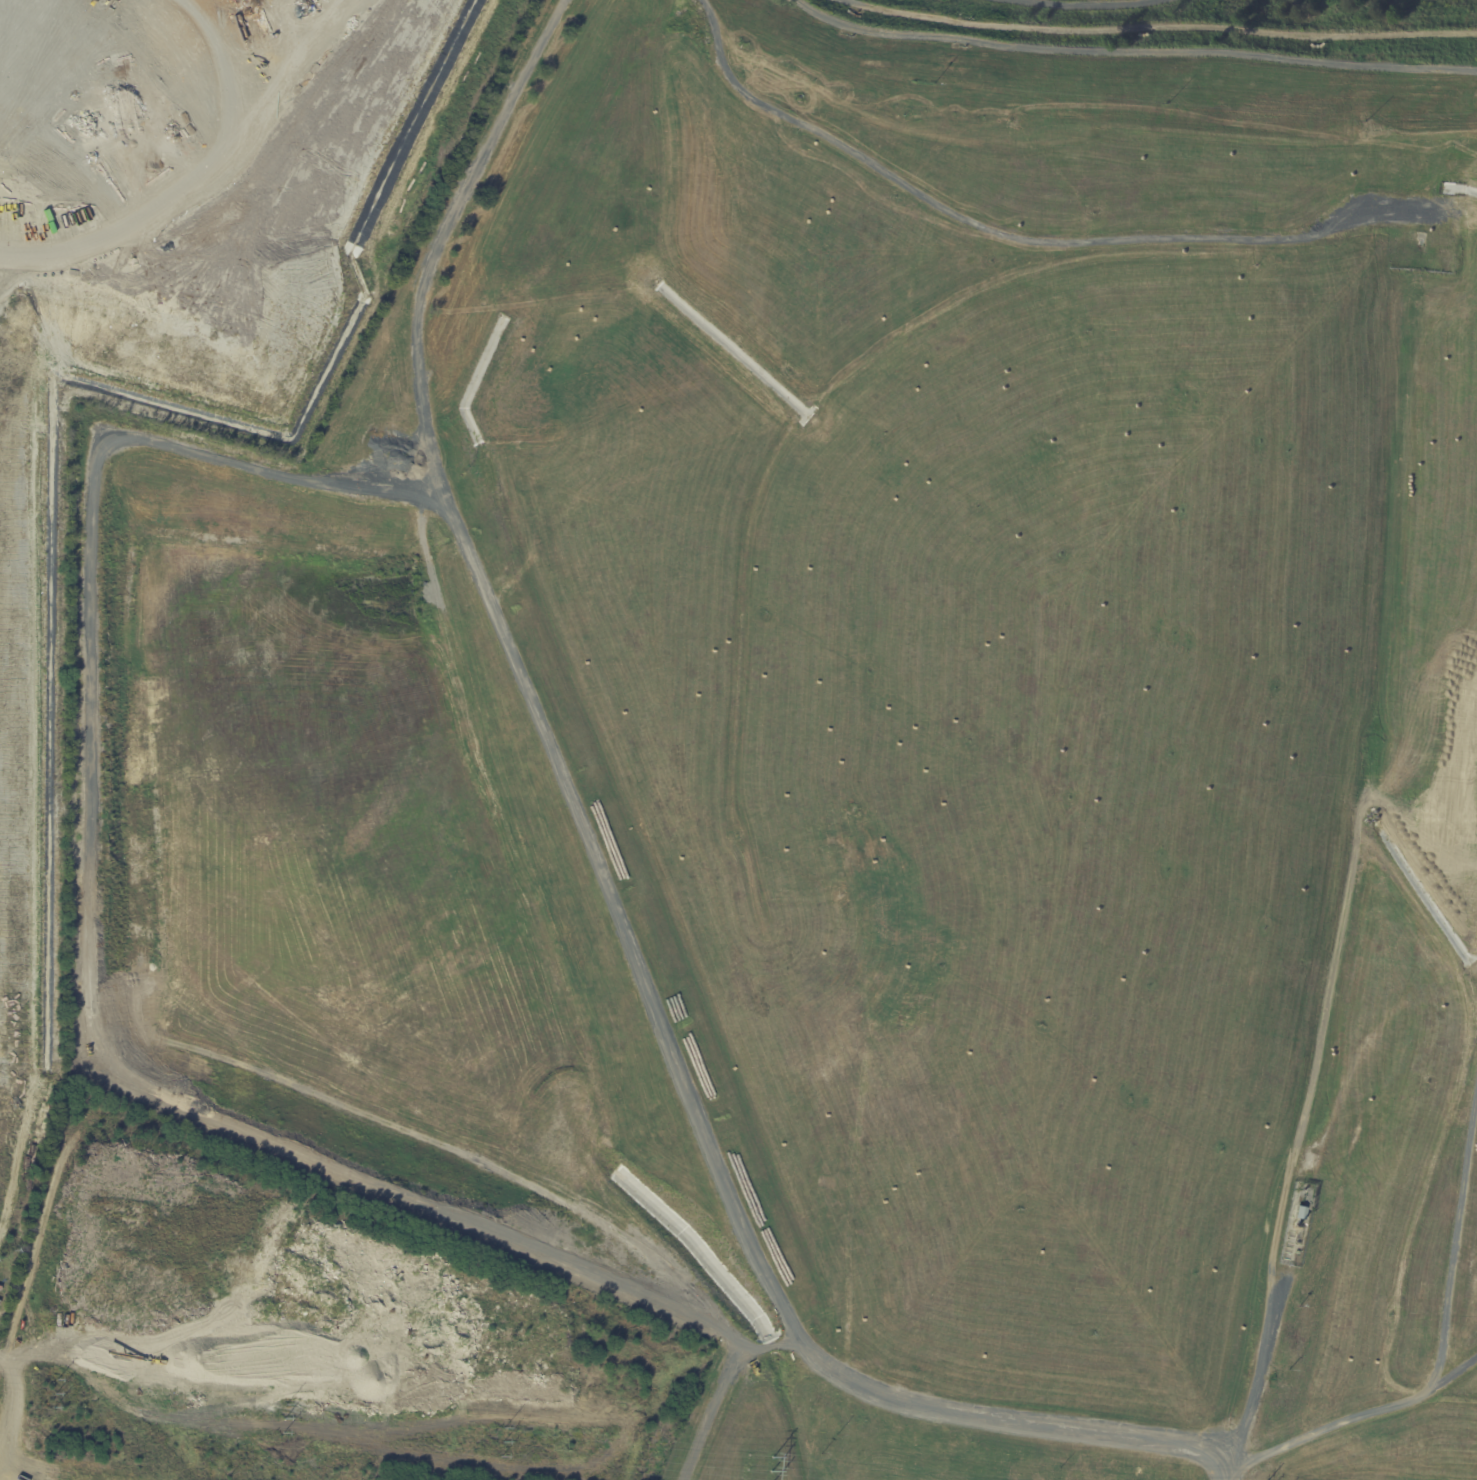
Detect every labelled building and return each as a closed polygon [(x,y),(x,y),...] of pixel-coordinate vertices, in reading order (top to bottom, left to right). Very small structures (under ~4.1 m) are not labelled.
[(9,1204),(0,1203),(1,1196),(10,1197),(9,1199),(11,1199),(11,1203),(9,1203),(9,1204)] [(1295,1208),(1305,1209),(1303,1222),(1293,1220),(1295,1208)]
